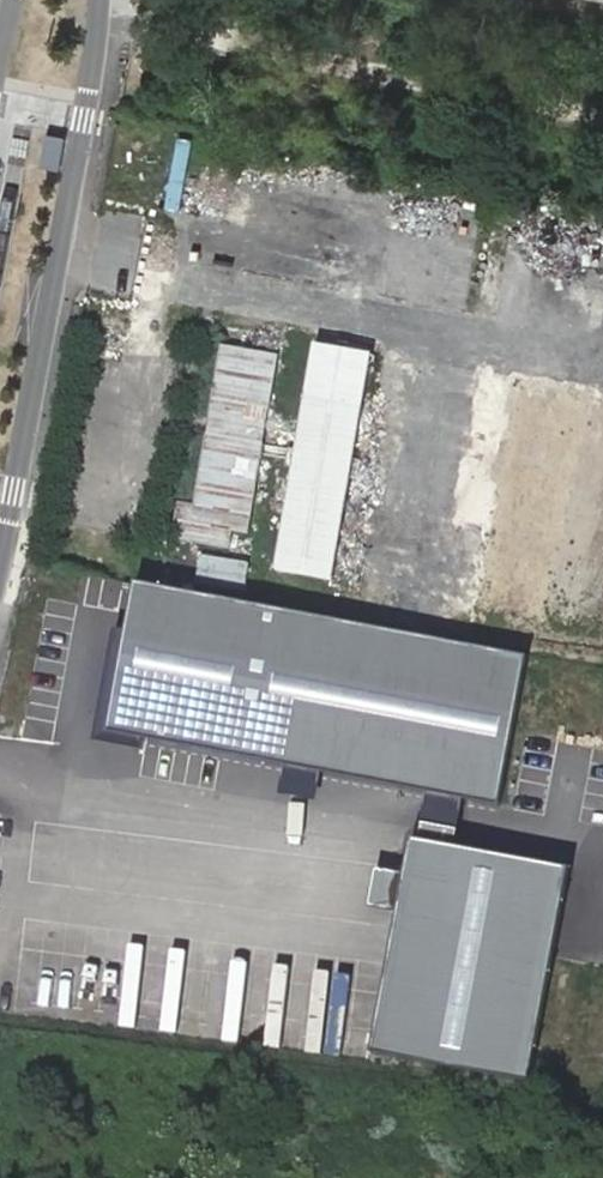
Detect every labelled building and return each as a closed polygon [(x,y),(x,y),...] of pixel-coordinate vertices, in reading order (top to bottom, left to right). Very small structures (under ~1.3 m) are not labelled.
[(371,350),(314,341),(297,448),(295,458),(276,574),(333,584),(371,350)] [(179,509),(173,544),(230,553),(232,536),(248,538),(262,453),(263,443),(277,354),(222,345),(211,417),(208,433),(196,511),(179,509)] [(481,371),(452,539),(480,544),(468,615),(602,638),(602,392),(481,371)] [(295,458),(297,448),(263,443),(262,453),(295,458)] [(245,592),(248,559),(198,555),(195,587),(245,592)] [(530,659),(139,585),(110,736),(503,808),(530,659)] [(566,864),(408,835),(369,1047),(527,1076),(566,864)] [(583,854),(563,1072),(602,1076),(602,856),(583,854)]
